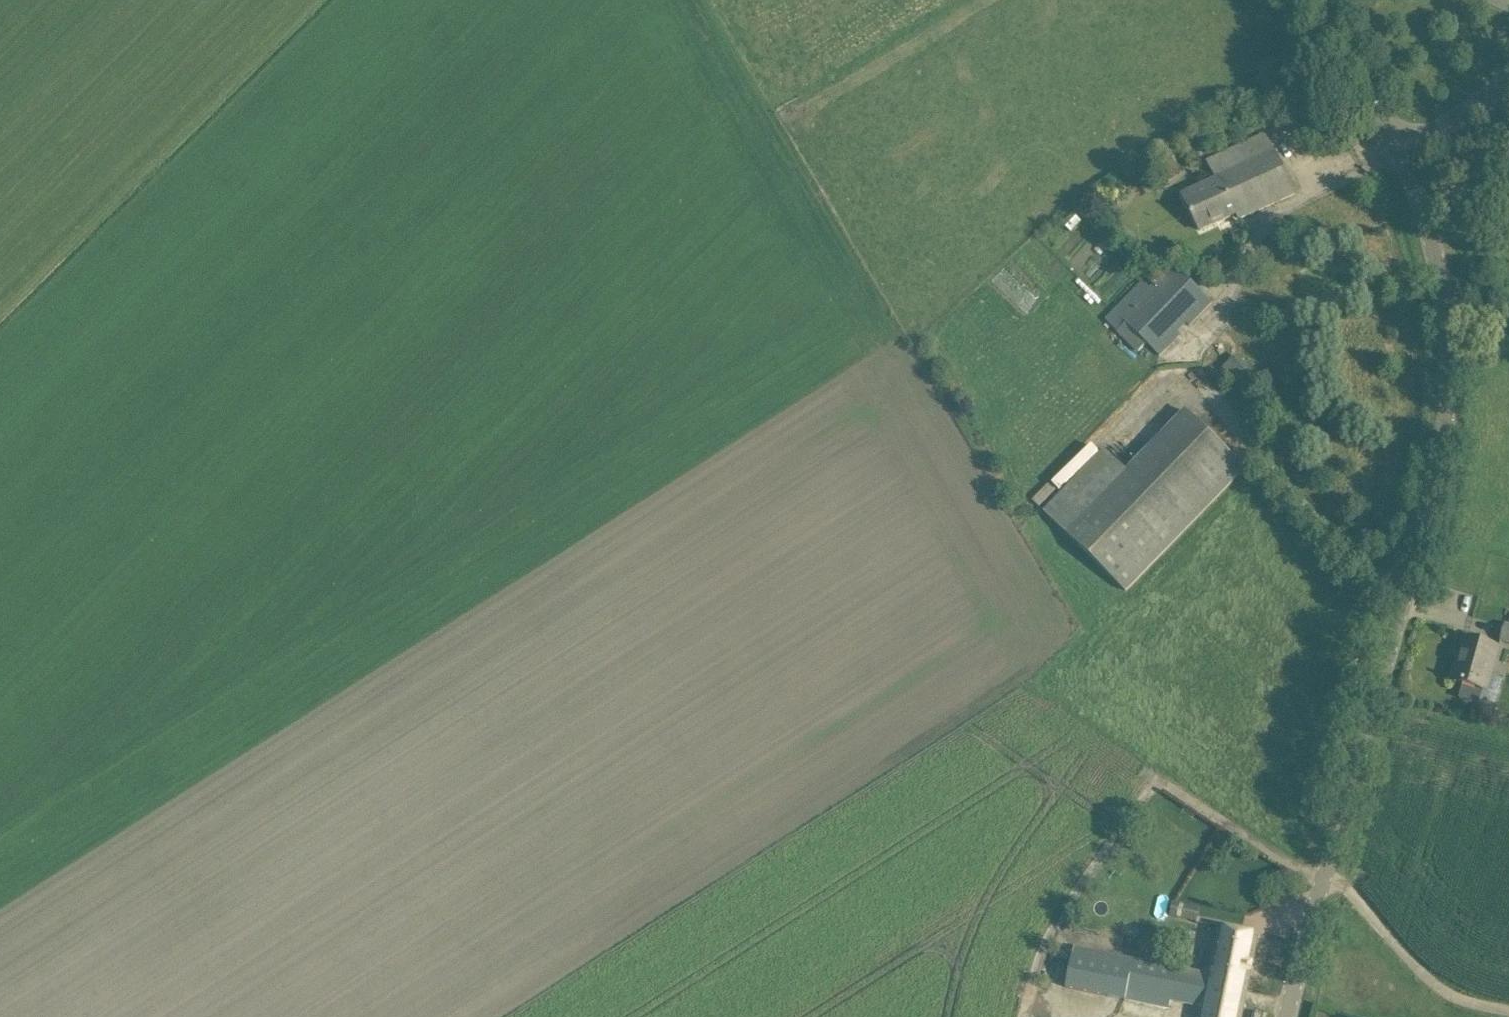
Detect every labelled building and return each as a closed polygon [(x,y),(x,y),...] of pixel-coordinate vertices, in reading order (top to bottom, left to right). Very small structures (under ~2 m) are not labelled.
[(751,16),(759,8),(774,0),(743,0),(751,16)] [(1209,161),(1218,179),(1184,195),(1200,230),(1238,213),(1240,219),(1296,193),(1279,156),(1276,157),(1266,134),(1209,161)] [(1190,327),(1212,305),(1176,270),(1125,323),(1160,357),(1182,335),(1178,332),(1187,323),(1190,327)] [(1043,512),(1126,593),(1246,469),(1185,410),(1126,471),(1104,449),(1043,512)] [(1464,684),(1460,698),(1480,704),(1484,690),(1488,691),(1500,648),(1465,638),(1453,681),(1464,684)] [(1171,915),(1197,921),(1200,909),(1174,903),(1171,915)] [(1258,935),(1221,928),(1212,972),(1203,970),(1202,975),(1075,949),(1067,986),(1126,998),(1127,994),(1197,1008),(1196,1016),(1241,1016),(1258,935)]
